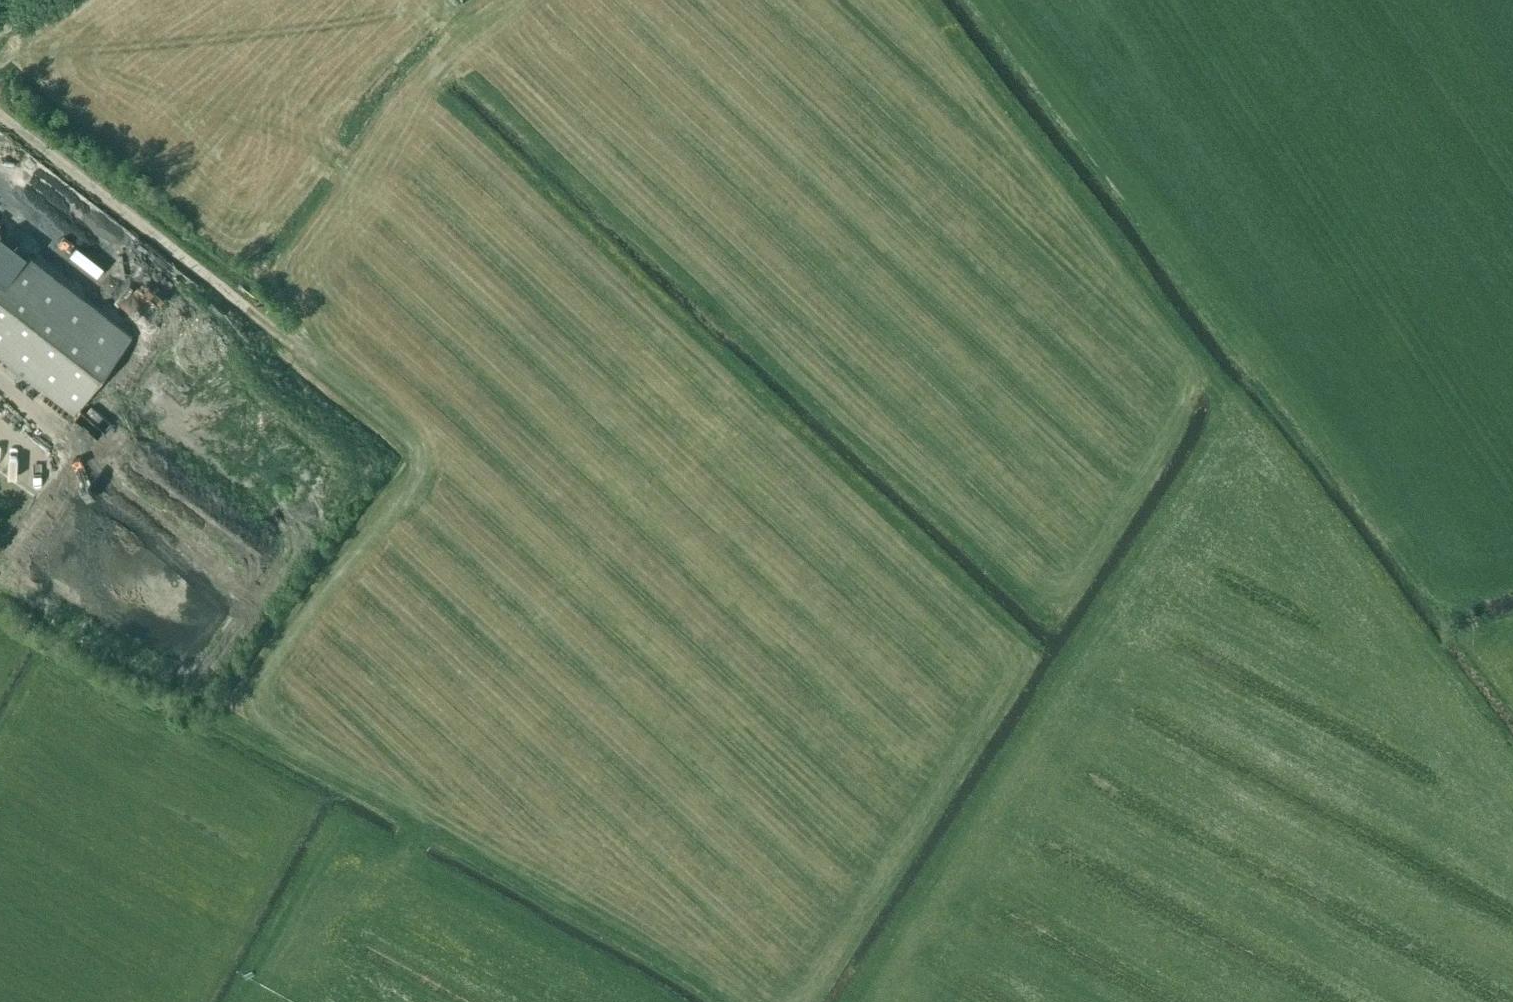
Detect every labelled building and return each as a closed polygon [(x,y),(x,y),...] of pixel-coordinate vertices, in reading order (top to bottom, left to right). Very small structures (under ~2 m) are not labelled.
[(71,287),(0,232),(0,354),(74,411),(132,334),(71,287)] [(143,274),(134,280),(147,297),(155,291),(143,274)] [(141,322),(149,315),(135,299),(128,305),(141,322)]
